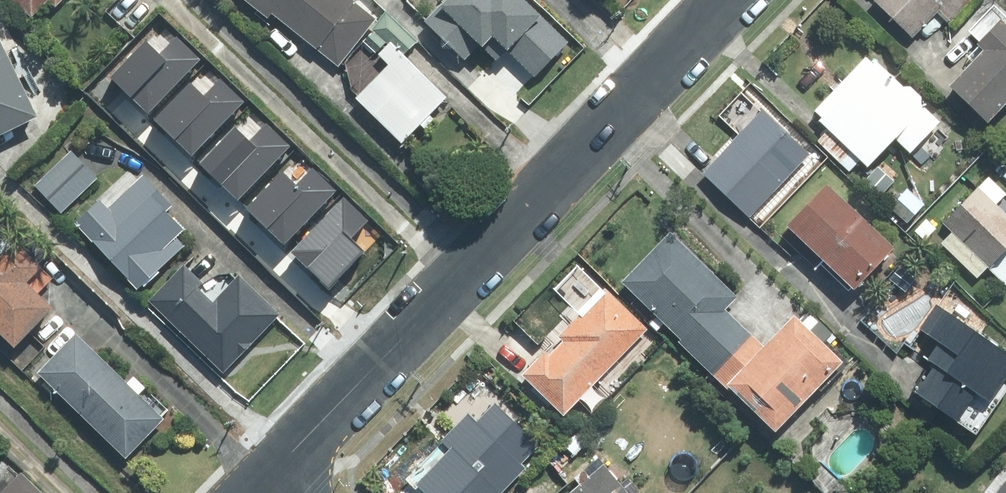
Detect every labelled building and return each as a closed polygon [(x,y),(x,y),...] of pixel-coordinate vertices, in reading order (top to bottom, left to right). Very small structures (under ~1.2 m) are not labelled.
[(54,0),(23,0),(40,15),(54,0)] [(324,47),(345,63),(378,21),(358,5),(361,1),(359,0),(246,0),(273,21),(281,12),(324,47)] [(430,23),(469,57),(516,4),(512,0),(450,0),(430,23)] [(900,24),(923,0),(875,0),(900,24)] [(980,0),(978,0),(958,22),(967,29),(933,66),(969,98),(1005,58),(1005,24),(980,0)] [(146,42),(112,79),(149,114),(200,60),(175,36),(159,54),(146,42)] [(919,98),(855,40),(799,101),(846,143),(865,122),(882,138),(919,98)] [(390,70),(361,98),(405,143),(453,97),(399,42),(380,60),(390,70)] [(34,114),(0,46),(0,131),(34,114)] [(191,85),(156,122),(193,157),(245,102),(220,79),(203,96),(191,85)] [(746,90),(683,157),(734,205),(797,137),(746,90)] [(237,129),(202,166),(239,201),(291,146),(266,123),(249,140),(237,129)] [(73,147),(39,185),(68,211),(102,173),(73,147)] [(283,172),(249,209),(286,244),(337,190),(312,166),(296,184),(283,172)] [(875,234),(807,168),(762,213),(830,279),(875,234)] [(963,168),(927,208),(987,261),(1005,240),(1005,223),(1001,219),(1005,214),(1005,207),(963,168)] [(191,218),(147,176),(122,201),(115,193),(85,224),(149,287),(189,246),(176,233),(191,218)] [(292,251),(329,285),(364,249),(352,237),(368,220),(343,196),(292,251)] [(651,208),(596,263),(688,355),(709,332),(728,316),(701,288),(716,273),(651,208)] [(4,255),(0,259),(0,317),(25,340),(58,303),(36,284),(52,265),(20,237),(4,255)] [(584,269),(502,351),(543,392),(625,310),(584,269)] [(284,312),(242,274),(218,301),(186,271),(160,300),(235,368),(284,312)] [(1004,352),(917,283),(893,313),(925,338),(897,374),(952,417),(1004,352)] [(709,332),(688,355),(758,418),(821,350),(768,302),(727,348),(709,332)] [(85,331),(46,370),(132,456),(171,418),(85,331)] [(386,457),(425,492),(426,492),(433,485),(442,492),(457,492),(524,421),(468,370),(386,457)] [(589,438),(526,492),(600,492),(621,475),(589,438)] [(27,469),(4,492),(52,492),(27,469)]
